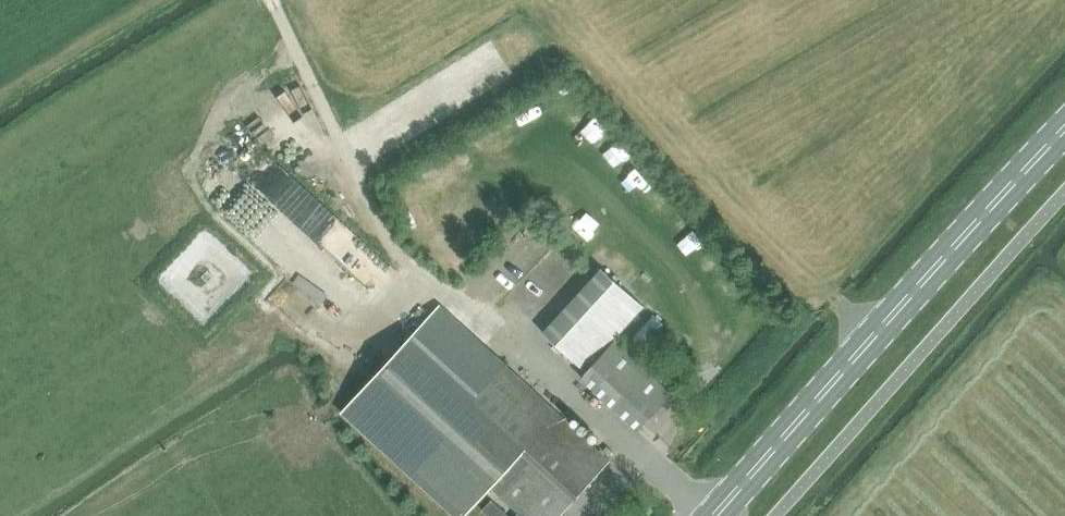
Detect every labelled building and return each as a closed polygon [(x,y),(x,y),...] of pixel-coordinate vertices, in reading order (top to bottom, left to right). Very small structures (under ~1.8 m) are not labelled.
[(585,370),(580,376),(638,429),(670,394),(612,339),(643,305),(601,267),(543,331),(585,370)] [(345,410),(461,515),(462,515),(491,485),(518,510),(513,515),(558,515),(576,497),(609,461),(502,363),(496,371),(433,314),(345,410)] [(684,380),(667,364),(656,377),(673,392),(684,380)] [(491,515),(507,515),(508,514),(500,507),(491,515)]
